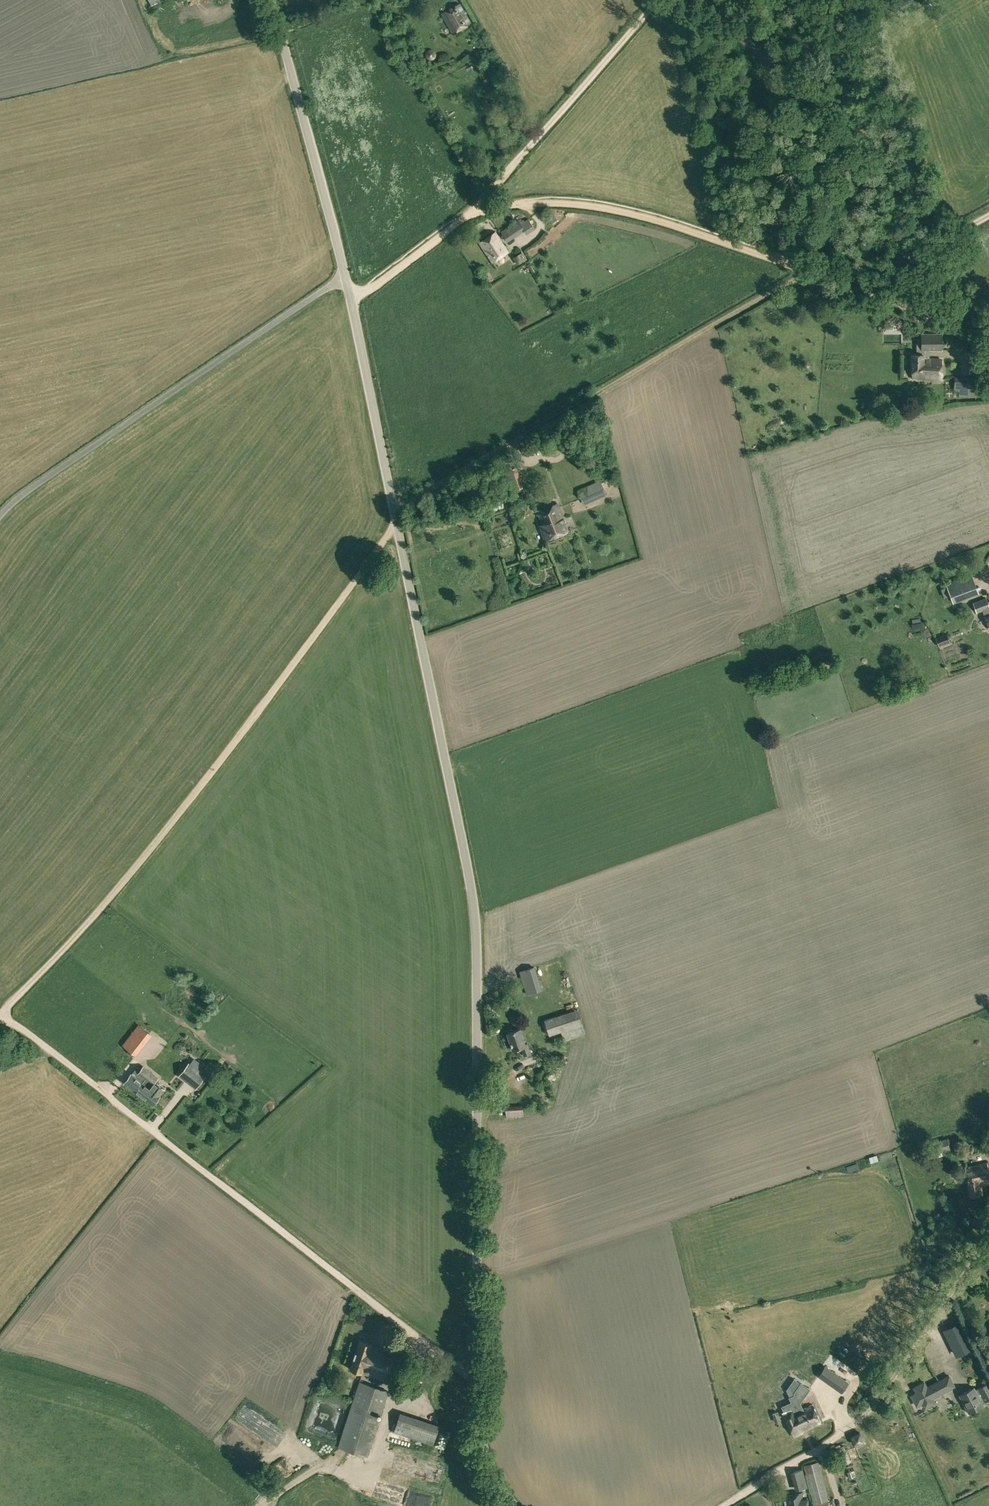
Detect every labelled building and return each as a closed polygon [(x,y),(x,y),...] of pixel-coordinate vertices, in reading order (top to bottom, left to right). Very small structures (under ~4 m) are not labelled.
[(442,13),(453,33),(471,22),(460,3),(442,13)] [(763,47),(762,47),(762,64),(763,64),(763,62),(774,62),(774,64),(775,47),(774,47),(763,47)] [(495,106),(493,101),(488,104),(486,100),(483,102),(487,110),(495,106)] [(513,115),(520,130),(530,125),(523,111),(513,115)] [(501,231),(508,242),(525,230),(526,232),(534,227),(528,217),(524,220),(523,219),(519,221),(518,220),(501,231)] [(480,242),(492,261),(508,251),(495,232),(480,242)] [(523,253),(513,258),(517,265),(527,259),(523,253)] [(912,379),(941,379),(941,359),(928,359),(928,350),(942,350),(942,334),(921,334),(921,348),(917,348),(917,353),(912,353),(912,379)] [(582,487),(586,500),(607,493),(603,480),(582,487)] [(539,525),(544,540),(568,531),(557,503),(537,510),(542,524),(539,525)] [(571,530),(578,529),(576,517),(569,519),(571,530)] [(946,583),(953,603),(980,593),(972,573),(946,583)] [(988,627),(988,602),(986,598),(974,602),(977,612),(982,610),(988,627)] [(936,638),(939,646),(950,641),(947,633),(936,638)] [(520,971),(527,994),(541,990),(534,966),(520,971)] [(561,1031),(564,1041),(585,1034),(577,1009),(544,1019),(549,1035),(561,1031)] [(139,1025),(123,1045),(137,1056),(153,1036),(139,1025)] [(521,1047),(523,1055),(531,1053),(528,1043),(525,1044),(520,1029),(507,1033),(513,1050),(521,1047)] [(178,1076),(196,1089),(206,1075),(189,1062),(178,1076)] [(124,1082),(136,1091),(151,1072),(143,1066),(138,1072),(135,1070),(132,1074),(131,1073),(124,1082)] [(136,1091),(153,1105),(160,1095),(165,1088),(155,1081),(158,1077),(151,1072),(136,1091)] [(505,1105),(506,1117),(523,1115),(523,1104),(505,1105)] [(934,1141),(937,1152),(949,1149),(946,1138),(934,1141)] [(971,1195),(982,1193),(981,1183),(988,1181),(988,1176),(987,1163),(966,1167),(971,1195)] [(945,1330),(957,1355),(972,1347),(960,1323),(945,1330)] [(363,1371),(392,1381),(401,1354),(372,1345),(372,1344),(360,1340),(350,1368),(362,1372),(363,1371)] [(833,1373),(824,1367),(818,1376),(827,1382),(833,1373)] [(784,1378),(780,1368),(767,1372),(770,1382),(784,1378)] [(921,1404),(924,1409),(936,1403),(933,1397),(954,1386),(949,1375),(926,1387),(924,1381),(913,1387),(916,1392),(910,1395),(916,1407),(921,1404)] [(338,1447),(368,1456),(389,1390),(359,1381),(338,1447)] [(784,1414),(794,1436),(802,1432),(802,1431),(820,1423),(813,1405),(803,1409),(801,1403),(810,1389),(801,1383),(794,1392),(795,1394),(790,1397),(791,1402),(782,1406),(785,1413),(784,1414)] [(969,1412),(983,1405),(980,1400),(984,1398),(985,1401),(988,1399),(988,1386),(987,1383),(978,1387),(979,1389),(976,1391),(974,1387),(959,1394),(969,1412)] [(395,1432),(433,1444),(439,1424),(401,1412),(395,1432)] [(772,1414),(774,1422),(781,1419),(778,1412),(772,1414)] [(860,1430),(854,1433),(858,1441),(864,1438),(860,1430)] [(394,1433),(391,1443),(415,1448),(417,1439),(394,1433)] [(231,1444),(243,1447),(246,1437),(234,1434),(231,1444)] [(862,1447),(868,1443),(865,1438),(859,1441),(862,1447)] [(833,1449),(836,1455),(846,1450),(843,1445),(833,1449)] [(836,1456),(841,1466),(851,1461),(846,1451),(836,1456)] [(814,1505),(829,1505),(817,1461),(804,1465),(806,1473),(805,1473),(814,1505)] [(793,1471),(798,1489),(807,1487),(802,1469),(793,1471)] [(786,1505),(808,1505),(807,1500),(803,1500),(801,1493),(784,1495),(786,1505)] [(425,1497),(416,1497),(417,1505),(425,1505),(425,1497)]
